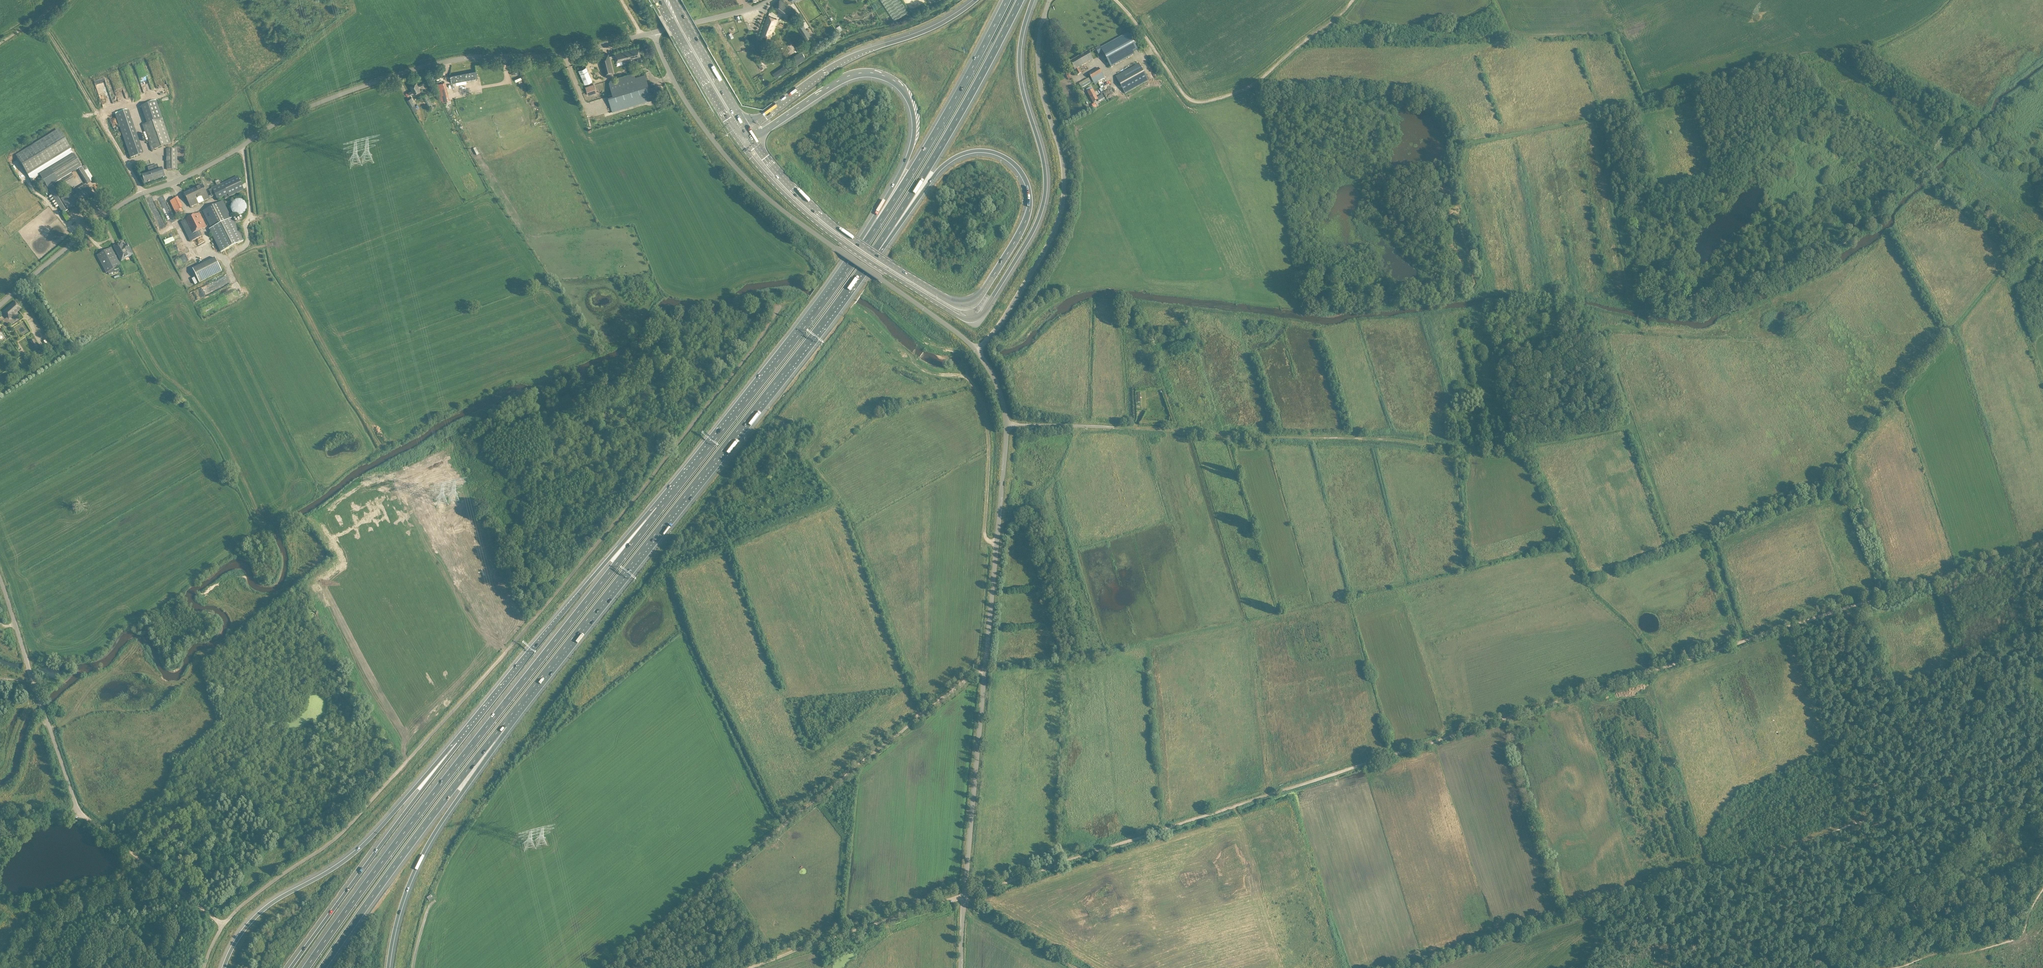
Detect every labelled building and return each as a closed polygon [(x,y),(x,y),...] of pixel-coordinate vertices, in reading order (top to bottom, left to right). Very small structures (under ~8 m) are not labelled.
[(781,0),(779,0),(774,6),(788,18),(790,15),(793,17),(797,13),(781,0)] [(769,38),(777,18),(768,15),(761,35),(766,36),(764,41),(767,43),(769,38)] [(805,29),(800,21),(795,24),(805,40),(810,37),(810,36),(805,28),(805,29)] [(1104,51),(1112,67),(1136,54),(1134,52),(1139,49),(1130,33),(1102,47),(1101,46),(1097,48),(1100,53),(1104,51)] [(800,39),(794,43),(799,51),(806,47),(800,39)] [(705,55),(708,53),(701,41),(698,43),(705,55)] [(640,56),(638,46),(615,52),(617,61),(626,59),(627,63),(631,62),(630,58),(640,56)] [(797,57),(791,61),(793,65),(806,58),(802,51),(796,55),(797,57)] [(1078,75),(1081,73),(1079,69),(1093,60),(1088,51),(1070,62),(1075,70),(1078,75)] [(603,75),(610,73),(609,73),(608,70),(612,69),(608,53),(599,56),(603,75)] [(764,62),(774,56),(772,53),(762,59),(764,62)] [(1139,63),(1135,66),(1116,76),(1125,93),(1149,81),(1139,63)] [(784,66),(773,73),(776,77),(787,70),(784,66)] [(586,67),(578,70),(584,84),(592,81),(586,67)] [(1094,84),(1105,77),(1098,67),(1088,74),(1094,84)] [(476,68),(449,71),(450,79),(477,75),(476,68)] [(612,111),(660,97),(657,86),(649,88),(644,74),(635,77),(634,73),(608,80),(613,96),(608,98),(612,111)] [(410,86),(412,90),(409,92),(410,95),(420,90),(416,82),(410,86)] [(444,82),(437,84),(439,91),(441,98),(442,98),(444,102),(444,105),(450,103),(444,82)] [(593,84),(585,87),(588,95),(596,92),(593,84)] [(1091,87),(1087,89),(1088,92),(1093,102),(1098,100),(1098,101),(1104,98),(1103,95),(1097,98),(1092,89),(1091,87)] [(424,95),(423,96),(428,106),(433,104),(427,93),(424,95)] [(418,110),(411,97),(407,99),(414,113),(418,110)] [(157,148),(170,144),(171,144),(162,118),(156,101),(142,106),(157,148)] [(140,154),(125,112),(116,115),(131,158),(140,154)] [(755,124),(755,123),(753,124),(753,123),(750,125),(753,130),(762,124),(760,121),(755,124)] [(71,149),(59,129),(15,156),(28,176),(71,149)] [(177,149),(166,149),(167,169),(177,169),(177,149)] [(63,213),(97,192),(74,154),(40,175),(63,213)] [(162,168),(141,174),(145,184),(165,177),(162,168)] [(244,189),(237,176),(212,188),(215,194),(217,199),(228,194),(229,196),(244,189)] [(203,185),(193,189),(199,203),(209,198),(203,185)] [(193,189),(184,194),(191,207),(199,203),(193,189)] [(233,207),(234,209),(236,211),(239,212),(241,213),(244,212),(246,211),(248,209),(249,206),(249,204),(248,201),(246,199),(244,198),(242,197),(239,197),(237,198),(235,200),(234,202),(233,204),(233,207)] [(184,216),(177,200),(169,203),(176,219),(184,216)] [(223,201),(203,211),(211,227),(209,228),(221,252),(243,241),(231,217),(231,218),(223,201)] [(190,241),(209,232),(199,213),(181,222),(190,241)] [(122,243),(121,243),(114,247),(122,261),(133,255),(127,244),(123,246),(122,244),(122,243)] [(121,266),(114,252),(112,250),(111,248),(107,250),(97,255),(106,273),(121,266)] [(222,271),(215,258),(197,267),(193,269),(199,282),(222,271)] [(208,311),(226,304),(222,294),(204,302),(206,306),(208,311)] [(21,308),(15,301),(2,313),(5,317),(7,315),(10,318),(21,308)] [(34,340),(31,342),(36,351),(39,349),(34,340)]
